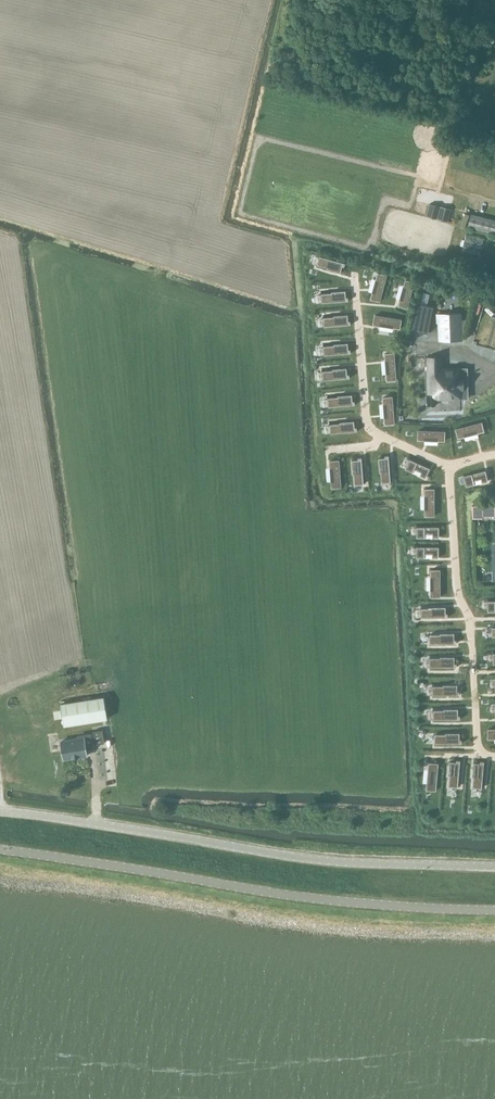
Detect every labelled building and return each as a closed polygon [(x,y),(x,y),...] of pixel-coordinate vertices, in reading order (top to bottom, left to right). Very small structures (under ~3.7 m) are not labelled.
[(451,209),(430,203),(427,216),(448,221),(451,209)] [(469,225),(494,232),(494,219),(472,212),(469,225)] [(347,255),(316,248),(311,267),(342,274),(347,255)] [(388,268),(372,264),(364,298),(380,302),(388,268)] [(398,270),(388,304),(409,310),(419,276),(398,270)] [(346,284),(320,286),(321,306),(347,304),(346,284)] [(417,304),(411,330),(428,334),(434,307),(417,304)] [(348,310),(322,312),(323,329),(349,327),(348,310)] [(460,340),(459,313),(441,314),(442,341),(460,340)] [(375,315),(373,324),(400,329),(402,320),(375,315)] [(470,323),(467,332),(473,334),(476,325),(470,323)] [(477,323),(474,335),(480,336),(482,328),(494,332),(494,328),(477,323)] [(346,338),(322,340),(323,357),(348,355),(346,338)] [(398,351),(380,352),(382,383),(400,382),(398,351)] [(463,390),(463,377),(460,377),(459,368),(442,368),(442,356),(426,357),(427,395),(428,406),(436,406),(435,400),(442,399),(444,402),(448,402),(450,399),(460,399),(460,390),(463,390)] [(347,363),(322,364),(323,383),(348,381),(347,363)] [(395,389),(383,390),(386,424),(398,423),(395,389)] [(353,390),(327,392),(328,410),(355,407),(353,390)] [(355,415),(329,416),(330,435),(356,434),(355,415)] [(483,422),(455,428),(458,442),(486,435),(483,422)] [(417,425),(417,441),(445,442),(446,426),(417,425)] [(327,450),(319,450),(319,468),(327,468),(327,450)] [(361,451),(350,452),(352,485),(362,484),(361,451)] [(389,451),(378,452),(380,484),(391,483),(389,451)] [(339,454),(329,455),(331,488),(341,487),(339,454)] [(430,466),(406,457),(401,470),(425,479),(430,466)] [(485,470),(464,475),(467,486),(488,481),(485,470)] [(321,493),(330,493),(330,476),(321,476),(321,493)] [(423,491),(424,518),(436,517),(435,490),(423,491)] [(421,495),(409,497),(410,503),(422,501),(421,495)] [(436,513),(444,513),(444,499),(436,499),(436,513)] [(494,516),(494,504),(483,504),(483,505),(472,505),(472,514),(483,514),(483,516),(494,516)] [(440,526),(414,527),(414,540),(440,540),(440,526)] [(440,548),(414,548),(414,560),(440,560),(440,548)] [(440,572),(428,572),(428,598),(440,598),(440,572)] [(485,600),(486,613),(494,613),(494,599),(485,600)] [(446,605),(420,606),(421,620),(447,619),(446,605)] [(457,631),(428,632),(428,645),(458,645),(457,631)] [(456,655),(422,656),(422,667),(458,667),(458,663),(456,663),(456,655)] [(43,684),(52,682),(50,675),(42,677),(43,684)] [(459,684),(425,684),(425,694),(461,694),(461,691),(459,691),(459,684)] [(104,697),(61,704),(64,725),(107,719),(104,697)] [(428,700),(420,700),(420,719),(428,719),(428,700)] [(458,708),(429,709),(429,720),(461,719),(461,715),(458,715),(458,708)] [(103,730),(94,731),(95,744),(105,743),(103,730)] [(78,739),(61,741),(64,759),(88,755),(87,750),(94,749),(92,733),(78,735),(78,739)] [(460,733),(426,733),(427,745),(463,744),(462,739),(460,739),(460,733)] [(451,760),(449,787),(459,788),(461,760),(451,760)] [(440,762),(430,761),(428,789),(437,789),(440,762)] [(474,762),(472,787),(483,788),(485,763),(474,762)]
